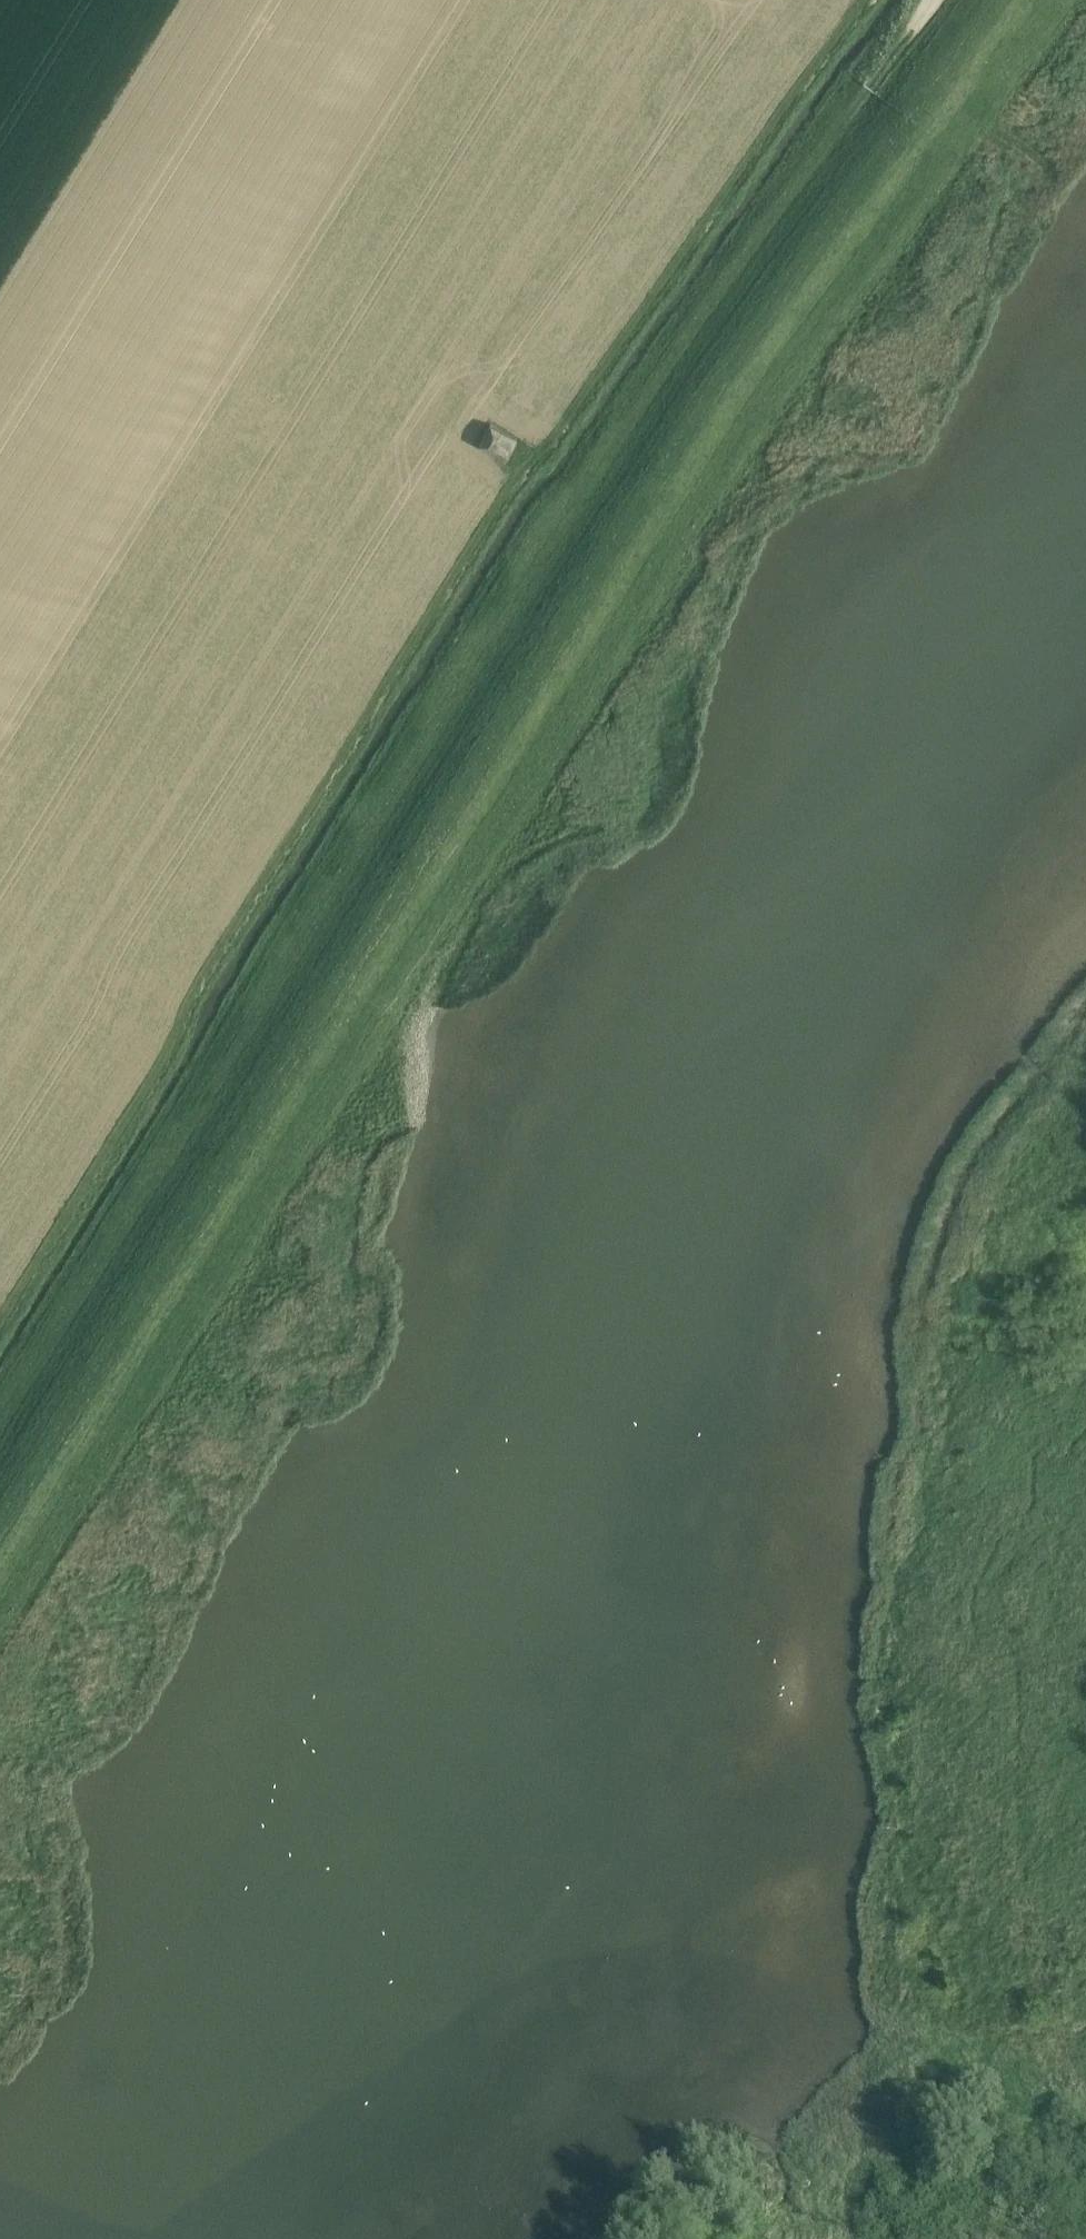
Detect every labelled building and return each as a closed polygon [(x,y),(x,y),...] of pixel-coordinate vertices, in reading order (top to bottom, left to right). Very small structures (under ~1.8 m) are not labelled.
[(491,424),(473,451),(500,469),(518,442),(491,424)]
